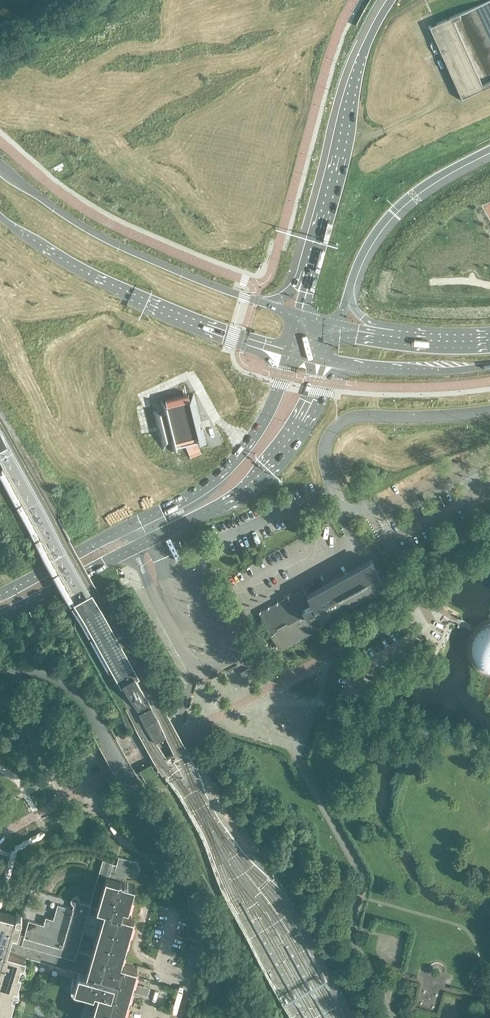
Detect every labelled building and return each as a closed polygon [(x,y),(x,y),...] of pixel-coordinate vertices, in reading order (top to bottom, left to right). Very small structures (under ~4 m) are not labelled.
[(428,27),(427,28),(430,27),(461,97),(459,98),(459,99),(463,98),(469,95),(489,86),(489,81),(483,84),(454,20),(461,17),(460,14),(461,12),(450,17),(448,18),(438,22),(428,27)] [(207,445),(203,428),(202,423),(194,393),(193,393),(194,397),(190,398),(189,394),(166,400),(167,404),(163,405),(162,401),(161,401),(164,413),(163,413),(158,414),(165,441),(169,440),(170,440),(174,453),(175,452),(174,448),(186,445),(185,443),(197,441),(198,443),(205,441),(206,445),(207,445)] [(185,443),(186,445),(186,446),(191,459),(202,454),(201,450),(198,443),(197,441),(185,443)] [(314,600),(312,595),(371,563),(382,582),(329,611),(331,614),(386,583),(372,558),(311,592),(307,594),(312,602),(314,600)] [(220,565),(217,561),(209,565),(212,569),(218,566),(220,565)] [(329,611),(382,582),(371,563),(312,595),(314,600),(312,602),(311,602),(308,597),(305,591),(293,597),(295,599),(293,600),(292,598),(288,600),(289,602),(288,603),(285,599),(262,611),(270,625),(267,626),(272,636),(275,634),(282,648),(323,625),(320,619),(316,612),(317,611),(319,610),(324,617),(331,614),(329,611)] [(303,588),(292,594),(291,593),(284,596),(285,599),(288,603),(289,602),(288,600),(292,598),(293,600),(295,599),(293,597),(305,591),(303,588)] [(266,624),(267,626),(270,625),(262,611),(260,613),(263,619),(266,624)] [(487,624),(486,624),(483,626),(481,627),(480,628),(479,629),(478,629),(477,631),(476,632),(475,633),(475,634),(474,635),(474,636),(473,637),(472,639),(472,641),(471,642),(471,643),(471,644),(471,646),(471,648),(471,650),(471,651),(471,652),(472,655),(472,657),(473,658),(473,659),(474,661),(475,662),(477,664),(478,666),(480,667),(481,668),(483,669),(485,670),(487,671),(488,672),(489,672),(489,623),(487,624)] [(282,648),(275,634),(272,636),(280,649),(282,648)] [(157,715),(137,679),(134,680),(129,683),(124,686),(144,722),(137,725),(139,727),(141,731),(142,730),(147,739),(153,736),(156,740),(158,739),(166,734),(164,729),(165,731),(166,731),(170,729),(171,728),(171,727),(162,711),(157,715)] [(10,1016),(10,1014),(7,1013),(8,1009),(11,1010),(16,995),(13,995),(15,986),(18,987),(22,972),(19,972),(22,963),(25,964),(27,957),(79,972),(75,986),(90,991),(94,992),(95,988),(100,990),(91,1017),(123,1017),(131,991),(135,992),(137,984),(133,982),(138,967),(121,963),(134,917),(132,916),(132,914),(131,913),(128,912),(126,913),(126,915),(122,914),(124,907),(129,909),(136,885),(129,883),(128,882),(126,881),(124,882),(123,881),(125,875),(130,876),(133,876),(136,875),(137,875),(139,872),(140,869),(139,865),(140,865),(139,865),(138,862),(137,862),(134,861),(134,860),(119,856),(117,864),(103,860),(90,904),(79,901),(80,900),(78,897),(75,896),(72,898),(71,901),(73,904),(74,904),(73,908),(58,904),(54,919),(46,917),(44,924),(29,920),(25,935),(18,933),(23,917),(22,917),(22,916),(21,914),(18,913),(17,914),(16,915),(0,911),(0,1017),(16,1017),(10,1016)]
